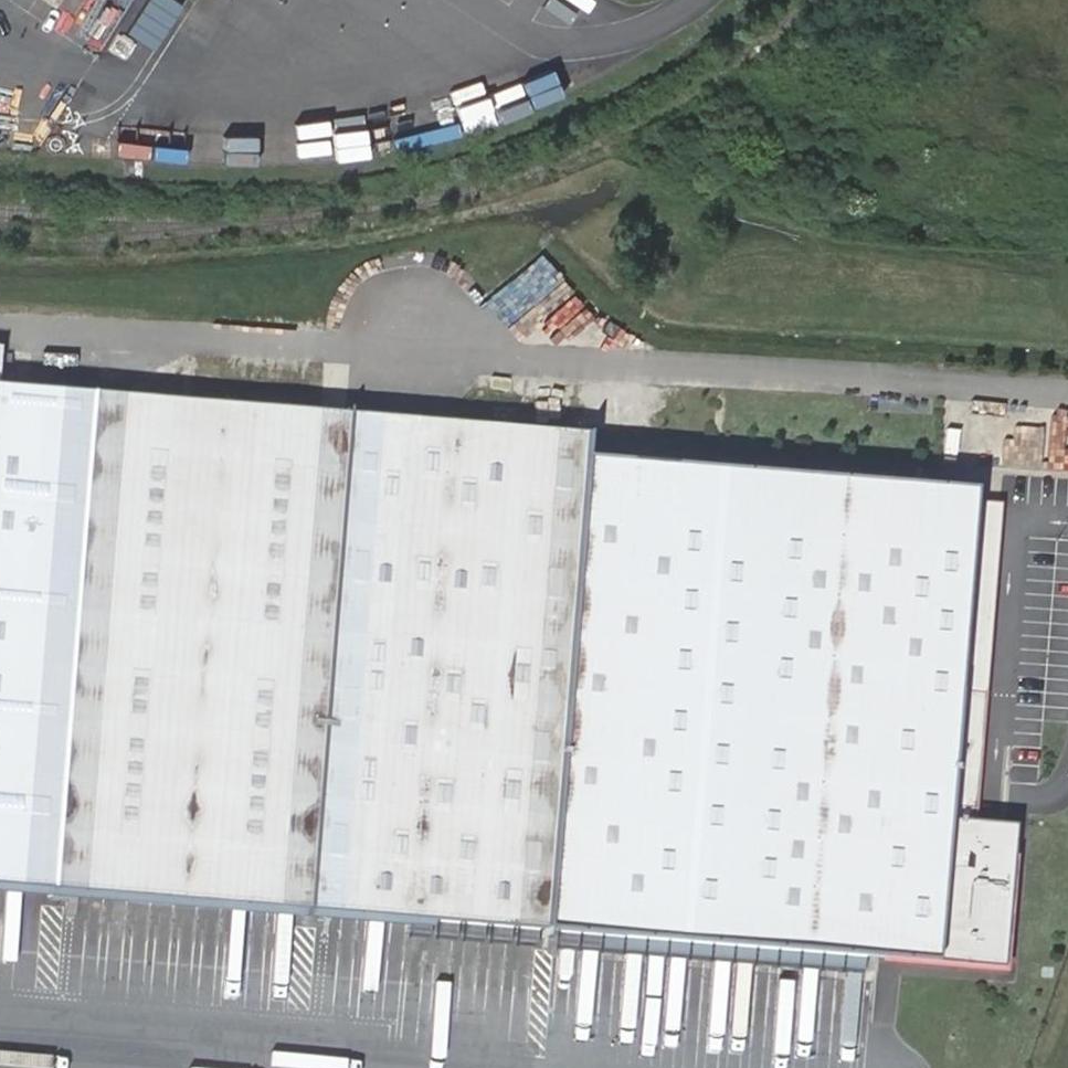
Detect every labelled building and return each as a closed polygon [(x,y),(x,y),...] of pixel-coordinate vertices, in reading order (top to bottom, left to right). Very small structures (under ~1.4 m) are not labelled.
[(354,412),(0,386),(0,886),(321,914),(354,412)] [(321,914),(1006,965),(1016,830),(962,823),(985,502),(594,469),(594,433),(354,412),(321,914)]
